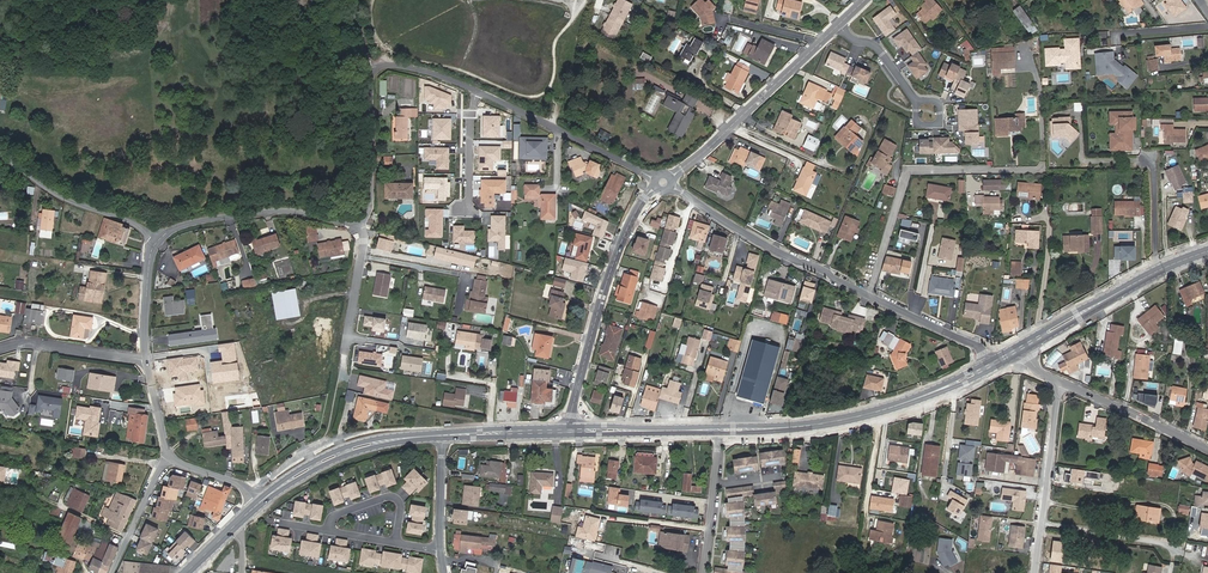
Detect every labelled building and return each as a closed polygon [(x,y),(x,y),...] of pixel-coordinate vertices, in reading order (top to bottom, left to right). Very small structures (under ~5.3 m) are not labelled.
[(613,17),(604,34),(617,41),(626,24),(635,7),(622,0),(613,17)] [(713,13),(712,11),(711,11),(715,7),(708,1),(705,4),(701,0),(700,0),(692,8),(700,17),(704,28),(716,24),(714,18),(712,17),(711,15),(713,13)] [(747,5),(758,9),(760,2),(758,1),(758,0),(749,0),(747,5)] [(801,15),(804,3),(792,0),(781,0),(779,8),(785,10),(784,15),(790,17),(792,13),(801,15)] [(936,15),(935,14),(941,8),(934,0),(926,0),(923,3),(925,5),(923,7),(917,12),(925,21),(932,15),(933,17),(936,15)] [(985,3),(990,10),(996,5),(992,0),(989,0),(985,3)] [(1129,14),(1139,7),(1140,9),(1144,5),(1140,0),(1118,0),(1129,14)] [(885,37),(895,29),(889,20),(896,14),(889,5),(871,18),(885,37)] [(1019,6),(1012,11),(1024,27),(1032,22),(1019,6)] [(668,9),(666,15),(674,17),(676,12),(668,9)] [(907,30),(893,40),(899,48),(902,46),(907,53),(910,51),(913,56),(918,52),(921,50),(907,30)] [(689,45),(685,43),(677,59),(689,65),(702,41),(693,37),(689,45)] [(1064,39),(1065,49),(1067,49),(1067,41),(1077,41),(1078,67),(1068,67),(1067,60),(1058,61),(1058,63),(1048,63),(1047,49),(1045,49),(1046,65),(1060,65),(1060,63),(1065,62),(1066,69),(1080,68),(1079,39),(1064,39)] [(766,56),(769,57),(774,47),(762,41),(758,49),(753,47),(748,56),(762,63),(766,56)] [(1057,48),(1047,49),(1048,63),(1058,63),(1058,61),(1067,60),(1068,67),(1078,67),(1077,41),(1067,41),(1067,49),(1065,49),(1057,50),(1057,48)] [(1181,60),(1181,48),(1173,48),(1170,49),(1163,49),(1157,50),(1157,54),(1163,54),(1164,55),(1165,55),(1165,61),(1181,60)] [(642,52),(639,58),(649,62),(652,56),(642,52)] [(913,56),(911,57),(914,62),(908,67),(917,79),(928,71),(924,67),(927,65),(918,52),(913,56)] [(1112,52),(1095,54),(1097,74),(1102,74),(1104,71),(1110,70),(1117,76),(1118,81),(1127,88),(1137,75),(1125,66),(1123,68),(1116,62),(1113,62),(1112,52)] [(1014,54),(992,55),(993,76),(1000,75),(1000,70),(1015,69),(1014,54)] [(1149,61),(1150,71),(1159,70),(1158,60),(1149,61)] [(943,61),(937,75),(953,82),(960,66),(950,62),(949,64),(943,61)] [(739,63),(727,88),(738,93),(750,68),(739,63)] [(855,69),(850,66),(846,74),(866,84),(871,73),(856,67),(855,69)] [(645,78),(636,77),(635,87),(644,88),(645,78)] [(809,83),(804,93),(806,94),(802,105),(817,111),(818,111),(820,106),(820,104),(816,103),(817,100),(821,101),(822,101),(827,103),(830,94),(809,83)] [(430,86),(425,86),(425,100),(431,100),(431,104),(434,104),(434,112),(448,112),(448,105),(452,105),(452,95),(430,86)] [(839,89),(838,88),(834,97),(841,100),(844,93),(845,92),(839,89)] [(678,126),(673,123),(670,129),(682,136),(694,113),(691,112),(697,99),(688,94),(683,104),(670,97),(665,105),(679,112),(683,115),(678,126)] [(1201,100),(1195,100),(1195,108),(1192,108),(1192,115),(1205,114),(1204,110),(1207,110),(1207,100),(1201,100)] [(701,111),(710,116),(713,110),(704,105),(701,111)] [(409,138),(408,117),(412,117),(412,108),(401,108),(402,117),(397,117),(397,131),(395,131),(395,138),(409,138)] [(679,112),(673,123),(678,126),(683,115),(679,112)] [(782,112),(776,126),(781,128),(787,115),(782,112)] [(1123,112),(1109,112),(1109,120),(1118,120),(1118,137),(1109,137),(1109,143),(1131,143),(1131,129),(1131,126),(1134,126),(1134,117),(1131,117),(1123,117),(1123,112)] [(794,140),(801,125),(790,120),(792,117),(787,115),(781,128),(776,126),(773,131),(781,134),(782,133),(784,130),(788,132),(787,135),(787,137),(794,140)] [(500,116),(484,116),(483,136),(499,136),(500,116)] [(1051,123),(1051,133),(1065,132),(1072,139),(1079,133),(1071,125),(1068,125),(1068,122),(1071,122),(1070,116),(1059,116),(1059,117),(1053,117),(1053,123),(1051,123)] [(451,118),(432,118),(431,140),(451,140),(451,118)] [(1007,127),(1020,126),(1024,126),(1024,118),(1016,119),(995,120),(996,136),(1008,136),(1007,131),(1007,127)] [(1118,120),(1109,120),(1109,123),(1115,123),(1115,133),(1109,133),(1109,137),(1118,137),(1118,120)] [(845,128),(845,129),(847,131),(839,140),(847,146),(846,148),(853,153),(862,143),(853,135),(859,129),(851,122),(845,128)] [(979,144),(979,124),(958,124),(958,131),(963,131),(963,144),(979,144)] [(808,137),(803,147),(813,152),(818,141),(808,137)] [(535,143),(521,142),(520,159),(529,159),(530,155),(539,155),(542,154),(542,139),(535,139),(535,143)] [(547,139),(542,139),(542,154),(539,155),(530,155),(529,159),(547,159),(547,139)] [(949,139),(933,139),(934,154),(960,154),(960,151),(952,143),(949,143),(949,139)] [(847,146),(839,140),(838,141),(846,148),(847,146)] [(892,150),(894,146),(883,140),(883,141),(880,148),(876,160),(874,165),(882,170),(886,163),(884,161),(886,158),(888,159),(889,158),(889,157),(892,150)] [(870,158),(869,159),(868,162),(867,166),(870,168),(872,164),(874,165),(876,160),(880,148),(883,141),(873,160),(870,158)] [(500,146),(478,146),(478,171),(493,171),(493,161),(500,161),(500,146)] [(449,148),(425,148),(425,159),(437,159),(437,168),(448,168),(449,148)] [(746,164),(760,170),(765,159),(741,149),(735,162),(745,166),(746,164)] [(1195,149),(1199,160),(1207,157),(1207,149),(1200,149),(1195,149)] [(581,159),(568,164),(570,169),(572,168),(575,178),(587,173),(597,177),(601,167),(589,162),(587,166),(583,164),(581,159)] [(814,165),(807,162),(804,169),(814,173),(817,166),(814,165)] [(1170,171),(1165,174),(1168,180),(1170,182),(1173,189),(1178,187),(1178,185),(1183,182),(1176,165),(1169,169),(1170,171)] [(794,190),(806,196),(816,174),(814,173),(804,169),(794,190)] [(704,187),(716,192),(717,188),(720,189),(720,192),(726,195),(728,194),(730,189),(730,187),(728,187),(730,182),(728,181),(730,177),(721,173),(719,177),(721,178),(720,181),(718,182),(717,179),(709,176),(704,187)] [(617,191),(618,192),(621,187),(624,180),(625,178),(617,174),(615,176),(612,175),(610,178),(603,193),(600,198),(611,203),(613,203),(614,199),(613,198),(617,191)] [(450,179),(427,179),(427,190),(439,190),(439,202),(450,203),(450,179)] [(509,180),(482,179),(482,205),(497,205),(497,194),(509,194),(509,180)] [(982,190),(1001,190),(1001,181),(982,181),(982,190)] [(1028,195),(1039,196),(1040,185),(1019,183),(1018,196),(1028,197),(1028,195)] [(413,184),(386,184),(386,198),(398,198),(398,197),(412,197),(412,191),(413,191),(413,184)] [(890,192),(892,186),(886,184),(883,193),(889,195),(890,192)] [(526,195),(536,196),(536,185),(526,185),(526,195)] [(927,197),(950,201),(952,188),(929,185),(927,197)] [(27,186),(26,194),(33,195),(34,187),(27,186)] [(898,189),(892,186),(890,192),(889,195),(895,198),(898,189)] [(1193,200),(1193,191),(1184,192),(1184,197),(1184,201),(1193,200)] [(1199,195),(1201,207),(1207,205),(1207,193),(1199,195)] [(542,196),(542,207),(542,219),(556,220),(556,195),(542,195),(542,196)] [(983,206),(983,215),(991,215),(991,212),(991,210),(994,210),(999,210),(1003,210),(1003,201),(999,201),(999,198),(983,198),(983,196),(975,196),(975,206),(983,206)] [(768,216),(776,219),(774,224),(782,227),(790,204),(781,201),(779,205),(770,202),(767,210),(770,211),(768,216)] [(1132,202),(1112,202),(1112,215),(1138,215),(1138,206),(1132,206),(1132,202)] [(1177,223),(1182,225),(1185,217),(1184,216),(1187,209),(1182,207),(1181,209),(1175,206),(1168,223),(1176,226),(1177,223)] [(44,209),(41,229),(48,230),(48,227),(53,228),(56,211),(44,209)] [(444,210),(426,209),(426,219),(431,219),(430,230),(428,230),(427,239),(443,239),(444,210)] [(1094,210),(1094,223),(1094,224),(1103,224),(1103,209),(1094,210)] [(609,222),(585,211),(582,220),(596,225),(592,235),(603,239),(609,222)] [(830,223),(805,211),(800,223),(820,232),(820,230),(825,233),(830,223)] [(681,217),(670,214),(652,277),(662,280),(666,267),(663,267),(666,258),(669,259),(672,248),(668,247),(670,243),(673,244),(677,231),(673,230),(675,226),(678,227),(681,217)] [(505,215),(490,215),(490,228),(487,228),(487,241),(497,241),(497,250),(504,250),(505,215)] [(842,236),(846,237),(846,236),(852,220),(846,217),(845,221),(838,238),(841,239),(842,236)] [(108,234),(112,222),(104,219),(98,238),(116,243),(118,238),(108,234)] [(854,228),(856,229),(859,223),(852,220),(846,236),(846,237),(850,239),(854,228)] [(123,225),(112,222),(108,234),(118,238),(116,243),(125,246),(131,229),(123,227),(123,225)] [(690,238),(705,243),(710,227),(695,223),(690,238)] [(466,226),(455,226),(455,244),(478,245),(478,231),(466,231),(466,226)] [(1079,240),(1079,243),(1090,243),(1089,227),(1072,227),(1072,233),(1065,233),(1065,241),(1079,240)] [(856,235),(858,230),(856,229),(854,228),(850,239),(846,237),(844,241),(851,243),(855,234),(856,235)] [(896,237),(914,241),(916,233),(897,229),(896,237)] [(1037,237),(1037,232),(1017,230),(1016,242),(1029,243),(1029,248),(1038,249),(1039,237),(1037,237)] [(401,237),(381,232),(377,249),(391,252),(394,242),(400,243),(401,237)] [(728,236),(715,232),(710,247),(724,251),(728,236)] [(587,261),(593,238),(577,234),(574,245),(579,246),(577,258),(587,261)] [(256,242),(260,253),(280,246),(276,235),(256,242)] [(87,258),(89,239),(81,238),(80,257),(87,258)] [(942,238),(938,257),(951,260),(955,240),(942,238)] [(234,241),(214,248),(218,260),(239,253),(234,241)] [(341,241),(319,245),(320,246),(321,257),(332,255),(333,259),(344,256),(344,253),(341,241)] [(199,246),(174,258),(181,270),(205,258),(199,246)] [(477,257),(436,246),(433,257),(474,268),(477,257)] [(1133,247),(1112,247),(1112,261),(1133,261),(1133,247)] [(743,283),(738,298),(742,299),(741,301),(746,302),(752,280),(750,279),(751,275),(754,276),(759,256),(750,253),(747,262),(750,263),(751,265),(750,267),(748,269),(737,266),(734,279),(741,280),(741,281),(741,282),(742,282),(742,283),(743,283)] [(589,263),(565,256),(561,269),(572,272),(570,279),(583,283),(589,263)] [(956,269),(963,270),(965,262),(965,258),(959,257),(956,269)] [(912,263),(892,259),(889,273),(899,275),(900,272),(910,273),(912,263)] [(1022,265),(1013,264),(1012,272),(1021,273),(1022,265)] [(705,273),(697,271),(695,279),(700,281),(703,279),(705,273)] [(91,281),(105,283),(106,274),(92,272),(91,281)] [(265,272),(257,274),(259,285),(268,283),(265,272)] [(393,275),(380,273),(377,296),(390,298),(393,275)] [(631,302),(638,276),(631,274),(626,273),(618,298),(631,302)] [(932,277),(931,281),(930,293),(953,296),(955,284),(951,284),(951,280),(932,277)] [(169,278),(167,283),(174,287),(176,281),(169,278)] [(561,279),(558,278),(556,285),(566,288),(568,281),(561,279)] [(257,287),(254,279),(247,280),(248,288),(257,287)] [(469,302),(467,302),(466,307),(470,307),(469,311),(476,312),(476,308),(486,309),(488,298),(484,297),(487,281),(485,281),(477,280),(475,279),(473,294),(471,302),(469,302)] [(1029,279),(1015,279),(1015,289),(1029,289),(1029,279)] [(16,280),(15,289),(23,290),(24,281),(16,280)] [(772,295),(772,298),(791,303),(795,287),(769,280),(767,287),(768,287),(766,293),(772,295)] [(1192,301),(1190,297),(1204,291),(1198,280),(1192,282),(1193,284),(1181,290),(1188,303),(1192,301)] [(104,286),(105,283),(91,281),(90,283),(88,283),(87,289),(81,288),(81,290),(101,292),(102,286),(104,286)] [(811,303),(815,283),(802,281),(799,301),(811,303)] [(712,292),(713,285),(702,282),(697,303),(710,307),(714,296),(711,295),(712,292)] [(446,303),(448,291),(426,287),(424,299),(446,303)] [(191,299),(195,298),(196,298),(195,289),(186,290),(187,299),(191,299)] [(300,317),(295,289),(282,291),(287,319),(300,317)] [(80,299),(87,300),(87,297),(100,300),(101,292),(81,290),(80,299)] [(562,319),(565,304),(563,303),(564,297),(564,293),(552,290),(550,299),(551,300),(549,306),(552,307),(550,316),(562,319)] [(282,291),(271,293),(276,321),(287,319),(282,291)] [(102,302),(103,293),(101,292),(100,300),(87,297),(87,300),(102,302)] [(981,322),(989,323),(993,296),(981,294),(980,303),(982,303),(982,305),(980,305),(967,303),(965,316),(976,317),(977,316),(980,316),(980,318),(982,318),(981,322)] [(164,298),(167,315),(184,313),(184,308),(185,308),(184,300),(174,301),(173,297),(164,298)] [(654,304),(641,300),(636,315),(649,319),(654,304)] [(808,310),(809,303),(797,302),(796,309),(808,310)] [(658,306),(654,304),(649,319),(654,320),(658,306)] [(1138,321),(1149,335),(1158,328),(1154,323),(1163,316),(1155,305),(1147,312),(1148,313),(1138,321)] [(853,319),(848,318),(840,316),(841,312),(823,307),(820,320),(831,323),(831,326),(835,327),(839,325),(846,326),(848,331),(850,332),(851,329),(860,331),(864,319),(854,316),(853,319)] [(1003,329),(1012,327),(1018,326),(1015,307),(1000,310),(1003,329)] [(758,316),(760,310),(753,308),(751,315),(758,316)] [(30,323),(41,325),(43,312),(32,310),(30,323)] [(771,320),(787,325),(789,318),(772,313),(771,320)] [(7,333),(10,317),(0,315),(0,332),(7,333)] [(207,331),(176,335),(177,343),(185,341),(186,343),(217,339),(216,329),(213,330),(211,315),(200,316),(202,325),(206,325),(207,331)] [(75,316),(71,336),(83,338),(85,328),(91,329),(93,319),(75,316)] [(387,320),(364,316),(362,326),(372,327),(372,332),(385,334),(387,320)] [(798,321),(793,339),(799,341),(804,323),(798,321)] [(426,325),(408,323),(406,338),(425,340),(426,325)] [(607,355),(613,357),(622,328),(609,324),(606,333),(607,334),(601,353),(607,355)] [(1120,334),(1121,326),(1109,325),(1108,332),(1105,332),(1103,354),(1114,356),(1114,359),(1119,359),(1120,350),(1115,350),(1117,333),(1120,334)] [(466,343),(466,345),(482,347),(481,349),(490,351),(492,340),(483,338),(484,335),(457,331),(455,341),(466,343)] [(882,342),(889,347),(895,337),(888,332),(882,342)] [(502,333),(502,338),(502,341),(503,341),(511,342),(512,334),(511,334),(502,333)] [(553,337),(536,334),(534,346),(538,347),(537,356),(549,358),(553,337)] [(177,343),(176,335),(168,336),(170,345),(186,343),(185,341),(177,343)] [(1181,355),(1183,336),(1174,335),(1172,354),(1181,355)] [(690,336),(684,354),(696,358),(701,339),(690,336)] [(889,347),(895,350),(901,340),(895,337),(889,347)] [(742,342),(736,340),(733,350),(739,352),(742,342)] [(764,404),(780,347),(754,340),(738,396),(764,404)] [(901,340),(895,350),(891,356),(896,370),(906,366),(904,361),(905,355),(910,346),(901,340)] [(1075,365),(1087,358),(1081,347),(1063,356),(1067,363),(1060,366),(1063,371),(1068,368),(1070,372),(1077,368),(1075,365)] [(935,352),(941,368),(952,364),(946,348),(935,352)] [(225,382),(238,380),(235,350),(218,352),(221,377),(224,376),(225,382)] [(383,354),(359,350),(357,363),(381,367),(383,354)] [(627,383),(636,356),(633,355),(632,360),(628,359),(623,375),(627,376),(625,382),(627,383)] [(1146,378),(1149,356),(1137,355),(1134,377),(1146,378)] [(423,358),(402,356),(400,370),(421,372),(423,358)] [(642,358),(636,356),(627,383),(634,385),(639,372),(638,371),(642,358)] [(711,357),(707,372),(715,375),(714,377),(714,380),(722,382),(725,371),(723,370),(725,361),(711,357)] [(14,379),(15,372),(16,363),(9,362),(8,365),(0,364),(0,377),(14,379)] [(597,366),(594,384),(600,385),(601,382),(607,383),(610,368),(597,366)] [(202,386),(213,383),(207,367),(197,370),(202,386)] [(58,379),(73,382),(75,371),(60,369),(58,379)] [(1082,369),(1079,376),(1087,379),(1089,372),(1082,369)] [(535,370),(533,402),(545,404),(545,401),(552,401),(553,390),(553,389),(547,389),(547,381),(550,382),(551,371),(535,370)] [(110,389),(111,377),(92,374),(90,388),(100,389),(100,387),(110,389)] [(166,379),(168,396),(195,393),(193,376),(166,379)] [(781,405),(787,379),(775,376),(770,403),(781,405)] [(386,382),(360,377),(357,387),(365,388),(363,395),(392,401),(394,390),(385,388),(386,382)] [(661,394),(660,397),(680,403),(683,392),(679,391),(681,382),(671,379),(669,388),(663,387),(661,394)] [(1172,386),(1170,398),(1176,399),(1175,404),(1184,405),(1187,388),(1172,386)] [(464,404),(466,388),(457,387),(456,394),(445,392),(443,403),(458,405),(458,403),(464,404)] [(500,399),(508,400),(508,406),(516,407),(517,389),(512,388),(511,391),(501,390),(500,399)] [(650,406),(657,408),(660,397),(661,394),(646,389),(642,403),(650,406)] [(346,398),(345,401),(353,403),(355,392),(347,390),(347,393),(346,398)] [(597,393),(594,392),(591,399),(600,402),(604,392),(598,390),(597,393)] [(0,391),(0,392),(0,409),(5,410),(9,416),(13,416),(17,413),(18,409),(14,403),(10,403),(11,399),(11,393),(0,391)] [(211,409),(227,406),(224,391),(209,393),(211,409)] [(1025,406),(1024,406),(1021,425),(1020,431),(1028,432),(1029,426),(1032,426),(1033,419),(1032,419),(1032,418),(1033,418),(1035,408),(1037,408),(1038,403),(1037,402),(1038,394),(1027,392),(1026,402),(1025,406)] [(1158,395),(1138,393),(1137,400),(1154,408),(1157,402),(1158,395)] [(43,413),(43,409),(55,411),(53,418),(60,419),(63,400),(44,397),(44,399),(39,398),(37,412),(43,413)] [(361,406),(357,405),(354,418),(366,420),(369,409),(388,413),(389,404),(362,398),(362,402),(361,406)] [(977,424),(980,400),(972,399),(972,403),(968,403),(967,409),(966,412),(965,422),(977,424)] [(313,404),(315,413),(325,410),(323,401),(313,404)] [(1207,419),(1207,405),(1199,402),(1194,422),(1206,426),(1207,419)] [(100,409),(76,405),(74,419),(85,420),(82,435),(96,437),(100,409)] [(136,415),(132,441),(145,443),(149,416),(144,415),(144,410),(129,408),(129,414),(136,415)] [(281,417),(283,429),(304,424),(302,413),(289,415),(288,410),(276,413),(277,418),(281,417)] [(229,411),(220,412),(225,436),(232,435),(232,457),(242,457),(242,427),(232,427),(229,411)] [(198,425),(197,419),(197,417),(187,419),(188,430),(198,428),(198,425)] [(1090,427),(1091,425),(1077,423),(1075,436),(1084,438),(1090,439),(1091,437),(1096,437),(1096,436),(1102,436),(1104,419),(1095,418),(1093,426),(1093,428),(1090,427)] [(906,434),(921,435),(922,423),(907,422),(906,434)] [(204,430),(206,446),(226,443),(225,436),(218,437),(217,431),(212,432),(212,428),(204,430)] [(270,435),(258,434),(256,452),(268,454),(270,435)] [(1149,454),(1150,444),(1140,442),(1141,440),(1131,439),(1129,451),(1139,453),(1148,454),(1149,454)] [(936,477),(939,454),(933,453),(934,445),(927,444),(923,476),(936,477)] [(973,459),(974,446),(961,444),(959,457),(963,458),(962,462),(958,462),(957,473),(971,475),(972,464),(968,463),(969,459),(973,459)] [(909,462),(911,447),(891,445),(889,457),(889,459),(909,462)] [(84,458),(85,450),(76,448),(75,457),(84,458)] [(785,462),(783,450),(778,451),(779,453),(765,456),(765,453),(760,454),(762,466),(768,465),(768,466),(779,464),(779,463),(785,462)] [(1005,463),(1017,464),(1022,465),(1021,473),(1033,475),(1035,457),(1018,455),(989,451),(986,469),(1004,471),(1005,463)] [(634,472),(656,474),(657,459),(654,459),(654,456),(653,454),(638,453),(636,455),(636,457),(634,472)] [(595,471),(596,459),(583,458),(583,455),(578,455),(577,464),(581,464),(580,476),(596,477),(596,471),(595,471)] [(1196,459),(1193,464),(1191,463),(1192,462),(1189,456),(1179,460),(1183,471),(1189,473),(1190,471),(1207,479),(1207,478),(1207,479),(1207,465),(1196,459)] [(758,469),(756,458),(752,458),(752,461),(739,463),(738,460),(734,461),(736,473),(742,472),(742,473),(752,471),(752,470),(758,469)] [(616,480),(620,462),(610,460),(608,471),(609,472),(608,478),(616,480)] [(123,484),(124,476),(121,476),(121,473),(124,473),(126,464),(111,462),(108,481),(123,484)] [(487,467),(481,466),(480,476),(500,478),(499,483),(505,483),(507,464),(488,462),(487,467)] [(1157,463),(1148,462),(1146,473),(1156,475),(1157,463)] [(849,470),(849,468),(840,466),(838,480),(859,483),(861,472),(849,470)] [(1081,470),(1071,469),(1069,483),(1083,484),(1085,471),(1081,470)] [(374,477),(366,480),(370,493),(379,490),(378,487),(382,486),(386,484),(387,487),(395,484),(391,471),(382,474),(383,475),(379,476),(374,478),(374,477)] [(414,491),(417,494),(426,486),(421,479),(415,472),(405,480),(408,483),(402,488),(405,491),(408,495),(414,491)] [(825,476),(813,475),(809,474),(796,472),(794,485),(822,490),(825,476)] [(554,475),(532,473),(531,493),(542,494),(542,486),(553,487),(554,475)] [(684,474),(683,491),(691,492),(692,475),(684,474)] [(167,521),(170,510),(171,511),(174,499),(176,500),(179,489),(183,490),(186,477),(174,475),(171,478),(169,486),(164,486),(162,497),(159,496),(157,508),(155,507),(152,518),(167,521)] [(898,479),(896,487),(908,489),(909,481),(898,479)] [(191,481),(186,495),(197,499),(202,485),(191,481)] [(787,493),(788,482),(775,484),(776,493),(755,496),(757,507),(778,504),(776,494),(787,493)] [(500,485),(491,483),(490,490),(506,492),(506,485),(500,485)] [(339,490),(330,493),(335,506),(343,503),(342,500),(346,499),(350,497),(351,500),(360,497),(355,484),(347,487),(347,488),(343,489),(339,491),(339,490)] [(209,486),(200,509),(204,511),(205,509),(215,513),(212,518),(218,520),(231,489),(225,487),(223,492),(209,486)] [(65,500),(68,502),(74,489),(71,487),(65,500)] [(468,487),(466,505),(479,507),(481,489),(468,487)] [(620,489),(610,487),(608,504),(628,506),(629,496),(620,495),(620,489)] [(754,487),(727,491),(729,499),(730,507),(728,507),(729,516),(730,516),(731,523),(731,531),(730,531),(730,539),(731,539),(732,547),(731,554),(729,554),(729,563),(730,563),(730,571),(718,569),(717,572),(749,572),(744,572),(745,566),(742,566),(744,553),(746,553),(746,547),(746,541),(744,541),(744,528),(746,528),(746,522),(746,516),(744,516),(742,504),(744,503),(743,497),(755,496),(754,487)] [(1026,490),(1003,487),(1002,498),(1014,499),(1013,508),(1024,509),(1025,501),(1023,499),(1024,495),(1026,495),(1026,490)] [(74,489),(68,502),(66,505),(82,513),(90,496),(74,489)] [(959,514),(968,498),(951,489),(948,495),(953,498),(947,507),(959,514)] [(1194,506),(1202,507),(1202,503),(1207,504),(1207,493),(1203,492),(1202,498),(1196,497),(1194,506)] [(49,498),(56,501),(58,496),(51,493),(49,498)] [(907,494),(906,494),(904,494),(900,493),(898,503),(905,505),(907,494)] [(109,510),(129,518),(137,501),(129,498),(117,494),(116,497),(115,496),(109,510)] [(635,510),(666,514),(667,506),(662,505),(663,502),(641,499),(641,502),(636,502),(635,510)] [(305,505),(296,503),(293,516),(302,518),(303,515),(307,516),(311,517),(311,520),(320,521),(322,508),(313,506),(313,507),(309,506),(305,505)] [(667,514),(698,519),(699,510),(695,510),(695,507),(673,504),(673,507),(668,506),(667,514)] [(1188,505),(1180,504),(1178,512),(1187,513),(1188,505)] [(830,505),(828,515),(836,517),(838,506),(830,505)] [(1137,506),(1136,516),(1157,519),(1159,509),(1137,506)] [(409,524),(407,533),(421,536),(422,527),(422,522),(423,518),(424,518),(425,509),(412,507),(410,516),(413,516),(412,521),(412,525),(409,524)] [(562,513),(563,508),(553,507),(551,522),(560,524),(562,513)] [(122,532),(129,518),(109,510),(106,508),(105,510),(103,510),(102,514),(103,514),(103,516),(110,519),(107,525),(122,532)] [(467,521),(468,510),(451,508),(450,523),(462,524),(462,520),(467,521)] [(962,511),(959,516),(954,514),(952,519),(962,523),(966,513),(962,511)] [(81,518),(69,513),(60,533),(73,538),(81,518)] [(992,515),(981,514),(978,539),(989,540),(992,515)] [(191,515),(189,526),(203,529),(206,518),(191,515)] [(600,520),(585,516),(582,527),(578,526),(575,536),(594,542),(600,520)] [(872,529),(870,538),(881,540),(882,536),(885,537),(885,541),(892,542),(893,536),(892,536),(895,522),(882,520),(880,530),(877,530),(872,529)] [(159,529),(146,523),(139,536),(141,537),(136,549),(147,554),(159,529)] [(1023,546),(1025,525),(1012,523),(1010,540),(1014,541),(1014,545),(1023,546)] [(185,530),(175,540),(184,549),(194,539),(185,530)] [(273,537),(271,549),(280,551),(289,553),(291,540),(287,540),(288,532),(284,531),(279,530),(277,538),(273,537)] [(661,532),(657,532),(655,544),(677,548),(677,546),(660,544),(661,532)] [(689,536),(661,532),(660,544),(677,546),(677,548),(688,549),(689,536)] [(68,550),(75,552),(79,541),(72,539),(73,538),(60,533),(57,539),(70,545),(68,550)] [(456,535),(455,534),(453,545),(454,546),(454,549),(459,550),(459,552),(467,553),(468,549),(465,549),(466,547),(468,547),(480,549),(481,548),(491,549),(492,547),(492,545),(494,545),(496,536),(489,535),(489,539),(486,539),(486,538),(460,535),(456,535)] [(302,542),(300,555),(309,556),(318,558),(320,545),(316,545),(318,537),(313,536),(308,535),(306,543),(302,542)] [(938,551),(944,564),(949,562),(950,564),(957,560),(951,549),(953,538),(940,536),(938,551)] [(93,557),(103,561),(110,543),(107,542),(103,540),(101,545),(88,540),(87,543),(89,544),(89,545),(97,548),(93,557)] [(1065,542),(1053,540),(1050,563),(1062,565),(1065,542)] [(83,561),(83,560),(89,545),(79,541),(75,552),(73,557),(77,558),(83,561)] [(331,547),(329,560),(338,561),(347,563),(349,551),(345,550),(347,542),(342,541),(337,541),(336,548),(331,547)] [(102,563),(110,566),(119,547),(110,543),(103,561),(102,563)] [(177,543),(168,553),(177,561),(186,551),(177,543)] [(102,563),(103,561),(93,557),(97,548),(89,545),(83,560),(91,563),(89,569),(98,572),(102,563)] [(564,545),(563,553),(570,554),(571,547),(564,545)] [(57,572),(73,572),(76,562),(58,556),(57,560),(54,559),(55,553),(49,551),(46,559),(56,562),(55,564),(58,565),(57,572)] [(360,565),(373,567),(373,565),(377,566),(382,567),(381,567),(390,569),(399,570),(404,570),(408,571),(407,572),(421,572),(423,561),(410,559),(410,561),(405,560),(401,560),(402,557),(393,555),(384,554),(383,557),(379,556),(375,555),(375,553),(362,551),(360,565)] [(1004,557),(989,555),(989,565),(983,565),(983,572),(1003,572),(1004,557)] [(571,571),(579,572),(611,572),(612,567),(574,558),(571,571)] [(467,561),(466,566),(468,566),(467,570),(465,569),(462,568),(461,572),(476,572),(477,569),(475,568),(476,564),(467,561)] [(129,572),(131,572),(132,562),(124,562),(124,565),(128,565),(127,572),(129,572)] [(139,572),(140,572),(148,572),(149,564),(132,562),(131,572),(138,572),(139,572)] [(110,566),(102,563),(98,572),(107,572),(110,566)] [(171,567),(149,564),(148,572),(170,572),(171,567)] [(1050,565),(1049,572),(1062,572),(1062,566),(1050,565)]
